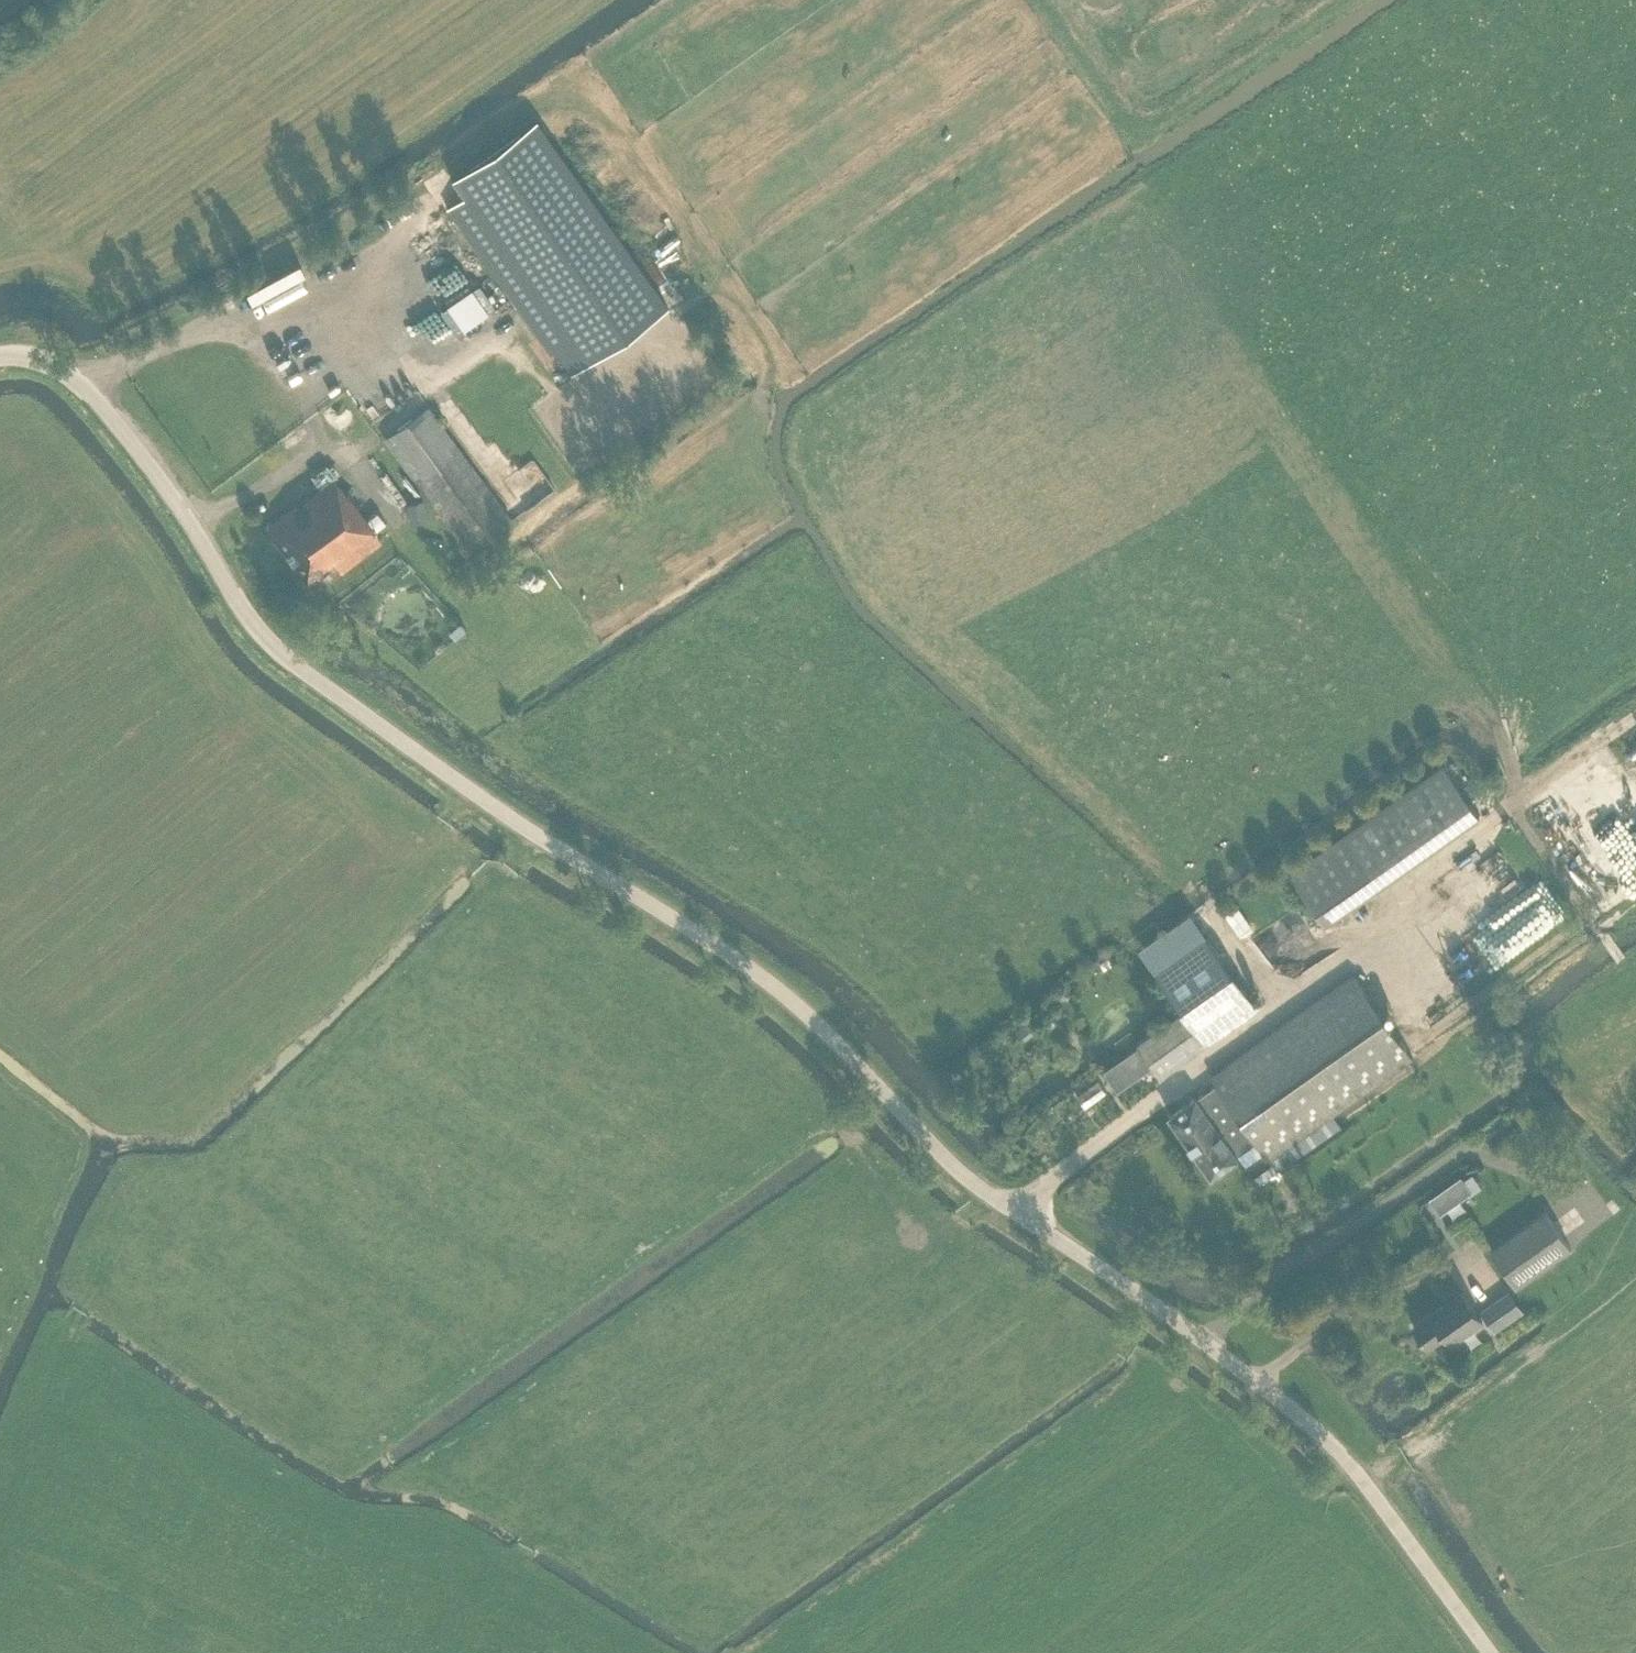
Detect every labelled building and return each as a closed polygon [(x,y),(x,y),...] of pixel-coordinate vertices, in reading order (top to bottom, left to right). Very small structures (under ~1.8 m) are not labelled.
[(571,373),(667,306),(537,121),(452,181),(464,197),(447,209),(550,355),(559,349),(565,359),(562,361),(571,373)] [(266,295),(334,263),(328,250),(313,257),(309,248),(256,273),(266,295)] [(402,322),(426,357),(509,301),(485,265),(402,322)] [(449,524),(462,544),(467,551),(509,519),(427,406),(385,439),(449,524)] [(380,540),(333,478),(289,512),(289,511),(266,528),(306,582),(333,562),(340,571),(380,540)] [(422,501),(406,506),(410,519),(426,514),(422,501)] [(460,622),(449,632),(456,639),(466,630),(460,622)] [(1322,925),(1376,887),(1477,816),(1441,765),(1286,874),(1322,925)] [(1211,890),(1202,895),(1213,914),(1222,908),(1211,890)] [(1161,1076),(1257,1008),(1218,953),(1206,936),(1152,974),(1164,991),(1180,1012),(1138,1043),(1161,1076)] [(1268,1160),(1411,1058),(1353,975),(1209,1077),(1215,1085),(1195,1099),(1194,1098),(1193,1099),(1168,1117),(1211,1177),(1237,1158),(1236,1156),(1255,1142),(1268,1160)] [(1116,1085),(1134,1072),(1149,1062),(1140,1048),(1106,1071),(1116,1085)] [(1473,1173),(1463,1180),(1473,1194),(1482,1187),(1473,1173)] [(1513,1283),(1567,1245),(1542,1209),(1487,1247),(1513,1283)] [(1447,1341),(1479,1319),(1458,1289),(1410,1324),(1424,1345),(1442,1332),(1447,1341)] [(1495,1302),(1481,1312),(1495,1332),(1510,1322),(1495,1302)]
